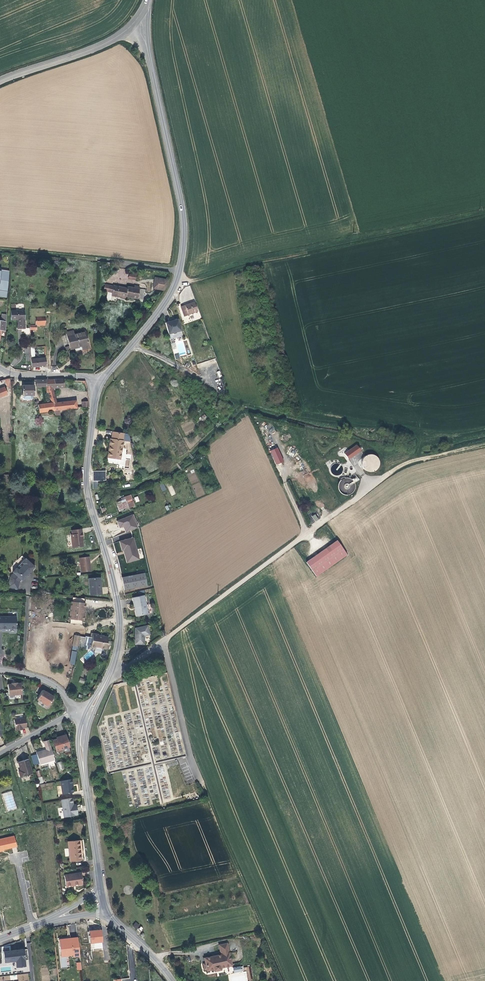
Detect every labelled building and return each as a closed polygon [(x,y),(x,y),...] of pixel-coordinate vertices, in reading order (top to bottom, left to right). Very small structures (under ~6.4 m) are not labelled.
[(7,292),(9,271),(0,269),(0,291),(7,292)] [(155,277),(153,288),(163,291),(167,286),(168,280),(155,277)] [(118,288),(105,284),(103,291),(107,292),(106,299),(110,300),(111,295),(125,298),(125,296),(137,298),(139,287),(134,286),(134,288),(127,286),(127,288),(118,287),(118,288)] [(194,302),(180,307),(184,316),(197,311),(194,302)] [(24,310),(11,311),(11,320),(17,320),(18,330),(24,329),(24,310)] [(37,326),(45,325),(45,317),(35,317),(35,325),(30,325),(30,330),(37,330),(37,326)] [(169,322),(169,321),(165,323),(168,334),(171,333),(173,334),(176,333),(177,331),(180,330),(177,319),(173,320),(174,321),(169,322)] [(70,346),(70,349),(70,350),(75,348),(75,350),(77,351),(89,348),(85,332),(74,334),(73,331),(66,333),(70,346)] [(180,358),(179,356),(186,354),(183,341),(176,343),(175,342),(171,343),(175,359),(180,358)] [(30,353),(31,361),(31,367),(45,365),(45,358),(34,359),(34,358),(34,347),(30,347),(30,353)] [(63,387),(63,379),(46,380),(46,387),(46,388),(52,388),(63,387)] [(33,385),(22,386),(22,395),(23,395),(23,398),(25,400),(31,400),(33,398),(32,395),(33,395),(33,385)] [(53,403),(54,410),(60,410),(77,408),(76,400),(56,403),(53,403)] [(49,403),(40,404),(38,405),(40,405),(40,410),(42,409),(43,412),(50,411),(49,403)] [(120,460),(124,433),(112,431),(111,439),(110,439),(109,446),(110,446),(110,451),(108,450),(107,458),(120,460)] [(358,444),(344,453),(348,459),(362,450),(358,444)] [(276,465),(284,461),(278,447),(270,451),(276,465)] [(93,481),(106,481),(106,470),(93,471),(93,481)] [(127,503),(126,501),(129,500),(132,499),(130,495),(121,498),(122,500),(117,502),(120,511),(135,506),(133,501),(130,502),(127,503)] [(133,514),(117,521),(120,528),(123,526),(126,532),(137,527),(135,521),(136,521),(133,514)] [(82,529),(72,530),(72,534),(71,534),(73,548),(83,546),(82,537),(83,537),(82,529)] [(133,538),(119,541),(122,551),(123,550),(123,551),(124,551),(124,553),(124,554),(126,562),(139,559),(133,538)] [(347,555),(337,541),(317,555),(324,571),(347,555)] [(324,571),(317,555),(307,563),(317,576),(324,571)] [(89,557),(79,558),(81,572),(91,571),(89,557)] [(22,581),(34,567),(25,558),(21,563),(23,564),(18,570),(16,568),(13,572),(14,573),(10,577),(8,587),(18,589),(19,582),(21,580),(22,581)] [(147,585),(144,573),(121,577),(124,590),(147,585)] [(90,595),(102,594),(100,577),(88,578),(90,595)] [(132,598),(134,607),(135,607),(137,616),(148,614),(144,595),(132,598)] [(82,620),(84,620),(85,603),(84,603),(84,598),(73,597),(72,602),(71,601),(69,619),(70,619),(82,620)] [(0,617),(0,629),(16,629),(16,617),(0,617)] [(147,625),(135,628),(135,636),(135,638),(135,644),(144,644),(144,636),(150,635),(147,625)] [(85,636),(85,637),(80,636),(78,646),(78,647),(87,650),(90,648),(90,647),(96,648),(96,647),(106,649),(111,649),(113,642),(108,641),(107,641),(108,637),(98,635),(98,634),(93,633),(92,637),(85,636)] [(21,694),(21,686),(20,683),(16,683),(7,684),(8,695),(21,694)] [(48,706),(53,697),(42,690),(37,700),(48,706)] [(13,719),(15,730),(20,729),(20,728),(22,728),(26,727),(24,718),(13,719)] [(55,751),(69,747),(65,734),(57,737),(57,739),(52,740),(55,751)] [(39,763),(39,764),(54,760),(48,740),(43,741),(46,750),(36,753),(36,754),(31,756),(33,765),(39,763)] [(20,777),(32,774),(27,759),(18,762),(20,770),(18,770),(20,777)] [(71,779),(60,781),(62,794),(72,792),(71,784),(72,784),(71,779)] [(73,807),(72,805),(71,798),(61,800),(64,816),(77,814),(75,807),(73,807)] [(0,839),(0,851),(1,851),(1,850),(4,849),(16,847),(14,836),(0,839)] [(70,861),(81,860),(79,840),(68,841),(70,861)] [(71,884),(81,882),(80,873),(64,875),(66,886),(71,885),(71,884)] [(91,949),(103,949),(102,930),(90,930),(91,949)] [(79,956),(77,937),(70,938),(67,938),(58,939),(60,951),(72,950),(73,954),(73,957),(79,956)] [(227,943),(219,945),(221,954),(204,958),(205,962),(207,970),(207,971),(214,969),(214,971),(220,970),(220,968),(232,965),(227,943)] [(12,950),(3,951),(4,962),(15,960),(16,967),(25,966),(23,949),(16,950),(12,950)] [(228,974),(229,980),(251,980),(249,967),(243,967),(243,966),(233,967),(234,973),(228,974)]
